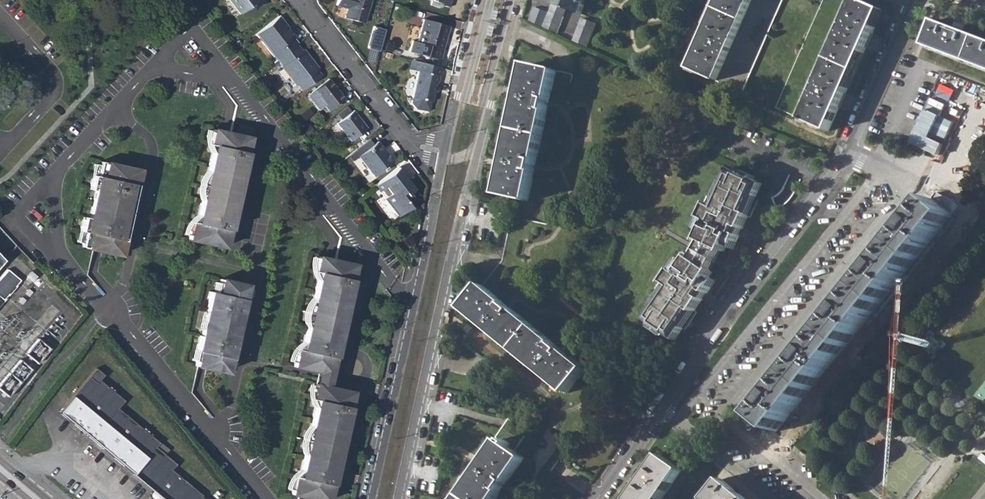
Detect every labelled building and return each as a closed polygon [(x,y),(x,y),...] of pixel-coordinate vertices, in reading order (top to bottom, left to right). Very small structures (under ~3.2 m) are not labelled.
[(240,14),(249,7),(251,10),(264,0),(229,0),(240,14)] [(336,5),(347,8),(344,18),(364,24),(370,0),(337,0),(336,5)] [(553,5),(568,10),(582,15),(585,5),(582,4),(583,0),(555,0),(553,5)] [(754,0),(721,0),(706,33),(708,35),(702,48),(700,47),(689,71),(717,83),(754,0)] [(880,10),(857,0),(855,0),(801,120),(828,132),(838,108),(835,107),(841,94),(844,95),(865,48),(862,47),(868,33),(871,35),(874,28),(872,28),(880,10)] [(551,12),(565,17),(568,10),(553,5),(551,12)] [(551,12),(551,13),(535,8),(530,21),(559,34),(565,17),(551,12)] [(501,12),(495,10),(489,36),(494,37),(501,12)] [(284,26),(287,25),(279,15),(256,34),(276,60),(277,59),(298,42),(293,37),(294,36),(288,29),(287,30),(284,26)] [(588,47),(597,24),(583,18),(574,41),(588,47)] [(440,60),(449,26),(423,19),(417,42),(412,41),(409,52),(440,60)] [(955,28),(937,22),(927,46),(984,68),(984,40),(963,32),(955,28)] [(368,46),(380,50),(386,28),(374,25),(368,46)] [(700,47),(702,48),(708,35),(706,33),(700,47)] [(862,47),(865,48),(871,35),(868,33),(862,47)] [(303,48),(298,42),(277,59),(282,65),(281,66),(296,85),(319,67),(304,47),(303,48)] [(415,81),(411,97),(412,98),(411,103),(412,105),(416,109),(422,111),(427,109),(429,107),(431,101),(431,102),(435,83),(437,83),(439,75),(438,75),(439,68),(415,61),(414,70),(417,70),(415,81)] [(525,65),(497,195),(527,202),(554,71),(525,65)] [(328,111),(344,99),(328,78),(312,91),(328,111)] [(835,107),(838,108),(844,95),(841,94),(835,107)] [(351,141),(367,129),(353,110),(336,123),(351,141)] [(215,148),(199,225),(195,224),(191,241),(227,250),(236,210),(233,210),(241,173),(244,173),(253,129),(242,127),(239,137),(214,132),(211,147),(215,148)] [(389,165),(393,162),(377,141),(358,156),(374,177),(377,174),(382,180),(393,171),(389,165)] [(96,192),(89,217),(83,216),(78,232),(84,234),(80,248),(97,252),(119,258),(127,229),(122,227),(128,201),(133,202),(140,173),(99,162),(95,177),(91,176),(88,190),(96,192)] [(703,238),(706,240),(725,248),(728,250),(730,245),(734,246),(737,240),(740,241),(743,234),(739,233),(742,226),(746,228),(751,215),(749,213),(758,194),(761,195),(766,183),(732,167),(726,180),(729,181),(723,194),(721,193),(715,205),(711,203),(705,217),(706,217),(703,223),(702,222),(700,228),(706,231),(703,238)] [(410,193),(414,189),(397,168),(393,171),(382,180),(375,186),(379,192),(382,190),(387,196),(384,198),(399,217),(411,208),(405,201),(408,198),(409,199),(413,197),(410,193)] [(777,432),(953,216),(933,200),(919,217),(912,225),(883,260),(877,268),(848,304),(842,311),(813,347),(807,354),(778,390),(772,398),(757,415),(777,432)] [(909,222),(912,225),(919,217),(915,215),(913,216),(910,219),(909,222)] [(725,248),(706,240),(696,257),(713,269),(725,248)] [(0,253),(0,271),(8,261),(0,253)] [(336,331),(343,298),(347,299),(354,263),(316,255),(313,271),(318,272),(302,347),(297,346),(293,365),(316,370),(330,373),(339,332),(336,331)] [(696,257),(693,255),(688,262),(682,258),(679,263),(680,264),(676,269),(675,268),(667,280),(670,283),(662,294),(665,296),(657,307),(654,305),(646,317),(677,338),(685,326),(683,325),(694,308),(697,310),(705,298),(702,295),(706,290),(709,292),(714,286),(711,284),(715,278),(712,276),(716,271),(713,269),(696,257)] [(874,266),(877,268),(883,260),(880,258),(878,259),(875,263),(874,266)] [(0,277),(0,298),(3,300),(20,280),(6,269),(0,277)] [(193,362),(226,369),(232,340),(230,340),(236,311),(239,312),(245,281),(219,276),(215,290),(208,288),(204,304),(207,304),(201,333),(197,332),(194,346),(197,347),(193,362)] [(482,286),(462,310),(566,394),(586,370),(482,286)] [(839,309),(842,311),(848,304),(845,301),(842,302),(840,306),(839,309)] [(51,347),(38,337),(22,358),(12,350),(0,366),(0,385),(13,395),(51,347)] [(804,352),(807,354),(813,347),(810,344),(807,346),(805,349),(804,352)] [(103,375),(95,368),(58,413),(162,498),(203,498),(200,497),(201,495),(171,470),(176,464),(155,447),(159,443),(117,409),(124,401),(99,380),(103,375)] [(314,382),(327,385),(330,373),(316,370),(314,382)] [(342,422),(344,422),(351,390),(327,385),(314,382),(310,398),(314,399),(298,476),(294,474),(290,492),(322,498),(328,498),(336,460),(334,460),(342,422)] [(769,395),(772,398),(778,390),(775,388),(772,389),(769,392),(769,395)] [(501,442),(499,440),(458,498),(496,498),(524,458),(507,446),(508,444),(503,440),(501,442)] [(680,471),(659,456),(645,476),(641,482),(629,498),(660,498),(680,471)] [(736,490),(722,479),(706,498),(746,498),(741,495),(736,490)] [(212,495),(216,498),(217,498),(221,494),(216,490),(212,495)]
